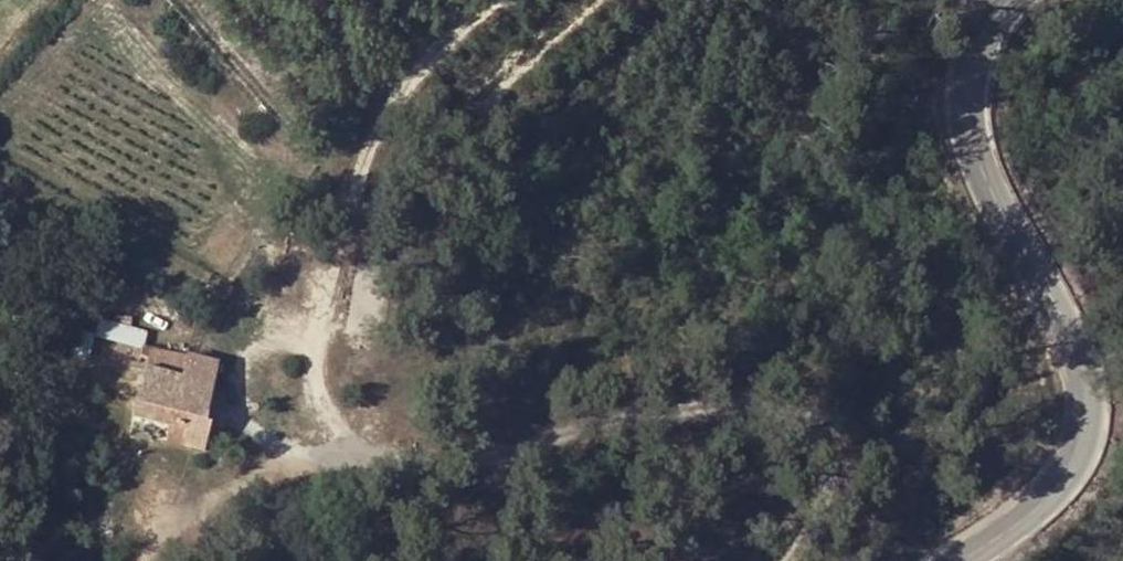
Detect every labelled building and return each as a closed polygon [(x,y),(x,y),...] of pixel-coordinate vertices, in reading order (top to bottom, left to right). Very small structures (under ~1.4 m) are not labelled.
[(97,318),(92,334),(140,347),(144,331),(97,318)] [(212,445),(218,420),(213,418),(223,364),(155,347),(145,389),(142,389),(136,413),(173,423),(171,435),(212,445)]
